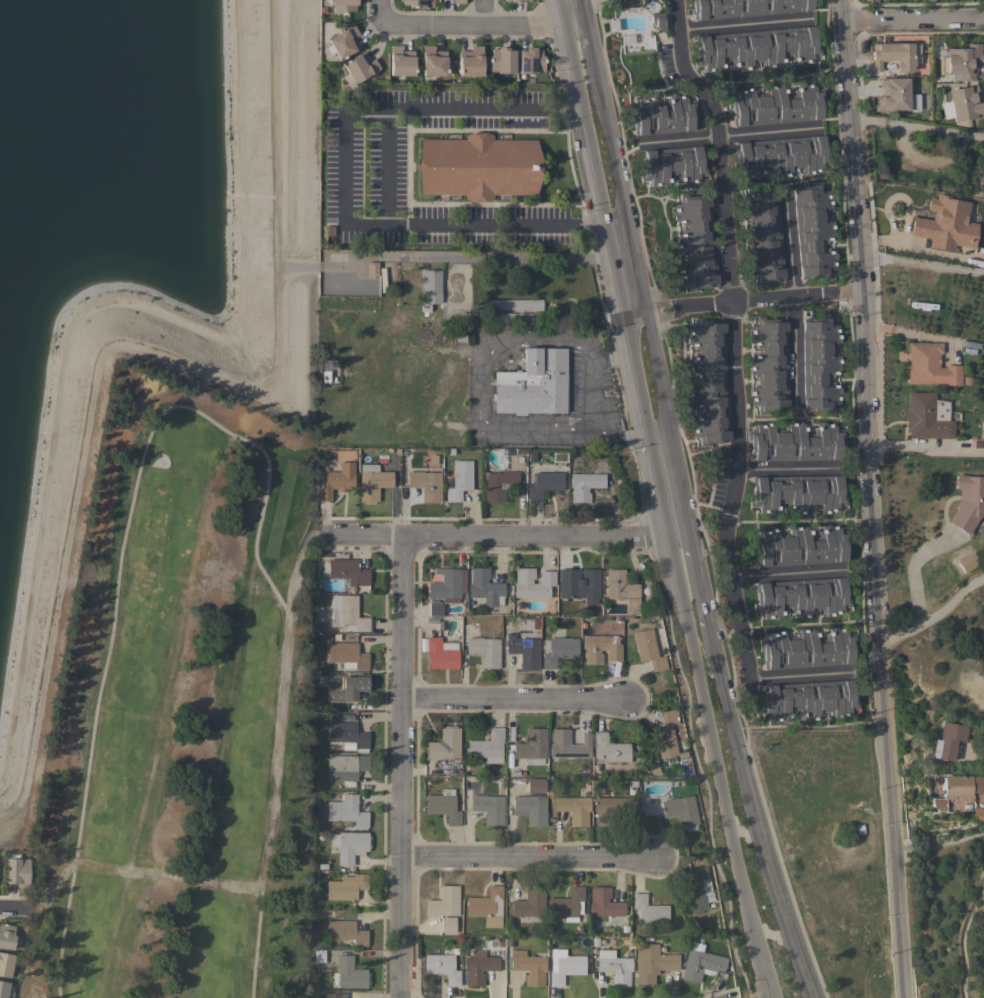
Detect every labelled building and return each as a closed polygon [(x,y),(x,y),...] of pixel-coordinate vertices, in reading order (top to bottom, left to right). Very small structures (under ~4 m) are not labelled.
[(331,5),(331,0),(356,0),(356,5),(354,5),(355,11),(348,11),(348,13),(332,13),(332,5),(331,5)] [(693,20),(692,0),(814,0),(814,1),(811,1),(812,10),(693,20)] [(663,13),(664,23),(665,23),(666,30),(660,31),(655,27),(655,22),(651,22),(650,14),(663,13)] [(353,24),(359,34),(354,37),(360,47),(338,60),(326,40),(353,24)] [(816,25),(819,54),(812,55),(813,63),(808,63),(808,61),(803,62),(804,64),(796,65),(795,58),(791,58),(791,54),(785,54),(785,59),(781,59),(782,66),(774,67),(774,66),(769,66),(769,67),(766,67),(765,64),(763,64),(762,61),(754,61),(754,65),(752,65),(752,69),(736,70),(735,64),(731,64),(730,59),(725,60),(725,64),(721,64),(722,71),(720,71),(720,72),(713,73),(713,71),(704,72),(703,65),(694,66),(694,59),(697,58),(695,36),(816,25)] [(912,43),(912,55),(914,55),(914,66),(912,66),(913,71),(896,71),(895,59),(888,59),(888,61),(881,61),(881,71),(872,72),(871,43),(912,43)] [(940,51),(945,51),(945,48),(966,48),(966,43),(980,43),(980,54),(981,54),(981,61),(975,62),(975,74),(974,74),(974,81),(958,81),(958,74),(946,74),(946,73),(940,73),(940,51)] [(390,75),(390,45),(401,45),(401,50),(413,50),(413,75),(390,75)] [(422,76),(422,45),(433,45),(433,51),(445,51),(445,76),(422,76)] [(481,76),(458,76),(458,50),(470,51),(470,45),(482,45),(481,76)] [(513,73),(497,73),(497,71),(489,71),(489,55),(491,55),(491,48),(496,48),(496,47),(507,47),(507,50),(514,50),(513,73)] [(518,50),(524,50),(524,47),(535,47),(535,49),(541,49),(541,55),(543,55),(543,71),(535,71),(535,73),(518,73),(518,50)] [(353,83),(342,64),(363,51),(369,61),(373,58),(379,68),(353,83)] [(908,78),(908,110),(889,111),(873,111),(873,104),(874,104),(874,96),(880,96),(880,87),(879,87),(879,78),(908,78)] [(733,126),(731,105),(729,105),(728,97),(737,97),(736,89),(741,89),(742,91),(745,90),(745,89),(750,88),(749,87),(754,87),(754,88),(757,88),(757,94),(765,94),(764,90),(767,90),(767,86),(772,85),(772,86),(777,86),(777,85),(784,84),(785,93),(789,93),(789,96),(794,96),(793,91),(798,90),(798,84),(799,84),(799,83),(805,82),(805,83),(815,83),(816,89),(824,89),(825,97),(823,97),(824,109),(820,110),(821,119),(733,126)] [(972,103),(983,101),(983,116),(973,119),(972,118),(953,122),(952,117),(942,119),(939,103),(948,101),(948,99),(945,99),(944,92),(946,91),(946,90),(975,84),(978,99),(974,100),(975,102),(971,102),(972,103)] [(907,110),(918,110),(917,93),(907,93),(907,110)] [(634,135),(632,115),(630,115),(629,106),(637,105),(637,100),(646,99),(646,98),(647,98),(647,96),(655,96),(655,100),(657,99),(658,103),(662,103),(663,107),(665,107),(664,102),(669,101),(669,95),(676,94),(676,97),(682,96),(682,94),(686,94),(687,100),(695,100),(696,108),(693,109),(695,123),(692,123),(693,130),(634,135)] [(464,139),(464,135),(472,132),(485,133),(492,135),(492,140),(535,140),(540,161),(540,174),(535,195),(492,194),(492,199),(484,201),(472,202),(464,199),(464,194),(421,194),(416,172),(417,159),(421,139),(464,139)] [(822,135),(823,144),(826,144),(827,151),(825,152),(826,161),(821,162),(822,172),(817,172),(817,170),(813,171),(813,173),(805,173),(805,170),(802,171),(802,166),(794,167),(794,171),(791,171),(792,175),(775,177),(775,172),(771,173),(770,166),(764,166),(765,171),(760,171),(761,178),(755,179),(755,178),(753,178),(753,176),(748,176),(748,178),(744,178),(743,172),(734,173),(733,162),(737,161),(735,143),(822,135)] [(703,146),(704,167),(707,167),(707,175),(699,176),(700,183),(695,183),(695,181),(690,181),(690,185),(682,185),(682,183),(678,183),(677,174),(671,174),(671,179),(667,179),(668,186),(659,187),(659,184),(654,185),(655,186),(650,187),(650,180),(641,181),(641,173),(643,173),(642,160),(644,159),(644,151),(703,146)] [(793,190),(801,189),(801,186),(811,185),(811,183),(822,182),(823,191),(830,190),(831,207),(828,208),(828,211),(825,211),(825,219),(829,219),(829,222),(833,221),(834,238),(827,239),(827,242),(823,243),(824,248),(833,247),(833,252),(836,252),(836,259),(835,259),(835,261),(832,261),(833,269),(829,270),(830,278),(821,279),(821,277),(800,279),(793,190)] [(763,282),(764,285),(755,286),(754,277),(748,277),(746,259),(748,259),(748,256),(752,256),(751,248),(748,248),(748,245),(744,245),(743,230),(747,229),(746,225),(754,224),(753,219),(746,219),(745,215),(742,215),(741,207),(745,207),(744,198),(747,197),(746,188),(756,187),(757,190),(764,189),(764,192),(776,191),(784,280),(763,282)] [(717,286),(696,288),(696,290),(688,291),(687,282),(681,283),(680,278),(682,277),(681,274),(678,274),(678,266),(679,265),(679,263),(685,262),(684,254),(680,254),(680,251),(677,251),(676,247),(678,247),(677,243),(676,243),(675,236),(677,236),(682,235),(682,231),(686,230),(686,225),(681,226),(681,221),(674,221),(674,213),(676,213),(676,209),(674,209),(674,204),(680,203),(679,194),(690,193),(691,196),(700,195),(700,198),(709,197),(717,286)] [(973,247),(976,223),(965,222),(968,201),(927,195),(925,210),(932,211),(931,219),(910,216),(908,235),(927,238),(926,247),(952,251),(953,245),(973,247)] [(366,262),(378,262),(377,276),(366,276),(366,262)] [(440,303),(430,303),(430,312),(421,312),(421,303),(423,303),(422,270),(440,270),(440,303)] [(542,299),(542,323),(488,323),(488,313),(533,313),(533,309),(487,309),(486,300),(542,299)] [(803,318),(820,318),(820,315),(832,315),(832,324),(839,324),(839,329),(837,329),(837,334),(840,334),(840,342),(836,342),(836,345),(833,345),(833,353),(837,353),(837,356),(840,356),(840,360),(839,360),(839,364),(840,364),(840,372),(834,372),(834,377),(829,377),(829,382),(834,382),(834,387),(840,387),(840,395),(838,395),(838,399),(839,399),(839,404),(833,404),(833,413),(825,413),(825,410),(810,410),(810,408),(803,408),(803,318)] [(787,408),(779,408),(779,411),(766,411),(766,414),(757,414),(757,405),(751,405),(751,400),(752,400),(752,396),(750,396),(750,387),(751,387),(751,384),(757,384),(757,377),(753,377),(753,374),(749,374),(749,369),(750,369),(750,364),(749,364),(749,359),(750,359),(750,357),(756,357),(756,353),(761,353),(761,348),(756,348),(756,343),(749,343),(749,335),(752,335),(752,331),(749,331),(749,326),(756,326),(756,316),(766,316),(766,319),(786,319),(787,408)] [(725,396),(728,396),(729,439),(722,440),(722,443),(709,443),(709,445),(699,446),(699,436),(692,437),(692,432),(694,432),(693,427),(692,427),(691,419),(698,419),(698,415),(703,414),(703,410),(698,410),(698,405),(691,405),(691,397),(689,397),(689,393),(687,393),(687,388),(691,388),(691,386),(695,386),(694,378),(691,378),(691,375),(687,375),(687,370),(688,370),(688,367),(687,367),(687,365),(687,360),(687,358),(694,358),(694,354),(699,354),(699,349),(694,349),(694,344),(687,344),(686,336),(689,336),(689,332),(687,332),(687,327),(694,326),(694,318),(702,318),(702,320),(723,320),(725,396)] [(960,348),(962,338),(978,341),(977,350),(960,348)] [(942,343),(942,353),(939,353),(939,368),(945,368),(945,365),(962,365),(961,385),(944,385),(944,383),(907,383),(907,369),(908,370),(909,356),(907,355),(907,342),(942,343)] [(565,413),(526,412),(526,415),(515,415),(515,412),(494,412),(494,371),(523,372),(523,348),(566,348),(565,413)] [(908,438),(908,428),(906,428),(907,409),(908,409),(908,392),(934,392),(934,420),(954,420),(954,438),(908,438)] [(750,461),(750,442),(748,442),(747,431),(756,431),(756,424),(761,424),(761,426),(765,426),(765,424),(769,424),(769,422),(774,422),(774,427),(777,427),(777,430),(784,430),(784,426),(787,426),(787,423),(797,423),(797,422),(802,422),(802,423),(804,423),(804,429),(808,429),(808,434),(814,434),(813,429),(818,429),(818,423),(819,423),(819,422),(824,422),(824,423),(835,423),(835,429),(844,429),(844,437),(842,437),(842,449),(839,449),(840,458),(837,458),(837,459),(750,461)] [(410,450),(410,463),(401,462),(401,456),(400,456),(400,454),(394,454),(395,450),(410,450)] [(426,455),(440,455),(440,464),(437,464),(429,464),(429,463),(428,463),(426,461),(426,455)] [(472,490),(464,490),(464,491),(461,491),(461,502),(446,502),(446,487),(447,487),(447,477),(453,477),(453,460),(472,460),(472,490)] [(332,502),(317,502),(317,485),(324,485),(324,470),(338,470),(339,461),(353,461),(353,489),(345,489),(345,491),(338,491),(338,489),(332,489),(332,502)] [(359,472),(360,472),(360,464),(378,464),(378,471),(392,471),(392,487),(378,487),(378,501),(375,501),(375,504),(363,504),(363,502),(359,502),(359,472)] [(440,472),(440,502),(437,502),(437,505),(425,505),(425,502),(421,502),(421,487),(407,487),(407,471),(423,471),(423,472),(440,472)] [(485,473),(502,473),(502,472),(518,472),(518,488),(504,488),(504,502),(485,503),(485,473)] [(563,472),(563,490),(541,490),(541,502),(527,502),(527,487),(533,487),(533,472),(563,472)] [(605,474),(605,487),(587,487),(587,492),(590,492),(590,502),(571,502),(571,487),(570,487),(570,473),(605,474)] [(840,475),(840,482),(843,482),(843,484),(844,484),(844,497),(847,497),(847,505),(838,506),(838,512),(833,512),(833,510),(828,510),(829,513),(820,514),(820,510),(817,510),(817,506),(809,506),(809,509),(806,509),(806,514),(801,514),(801,512),(798,512),(798,513),(797,513),(797,514),(790,514),(790,511),(786,512),(786,502),(780,502),(781,507),(776,507),(776,513),(773,513),(773,514),(770,514),(768,514),(768,511),(763,512),(763,513),(759,513),(759,507),(750,507),(750,496),(752,496),(752,477),(840,475)] [(966,476),(983,477),(983,517),(979,517),(968,535),(948,523),(952,517),(951,515),(952,513),(954,513),(957,508),(955,507),(959,500),(959,489),(955,489),(955,486),(953,484),(953,479),(955,477),(956,475),(966,475),(966,476)] [(755,545),(753,546),(753,537),(761,537),(761,530),(765,530),(765,531),(770,531),(770,530),(773,530),(773,528),(778,528),(778,532),(781,531),(782,535),(790,535),(789,531),(792,531),(792,529),(791,529),(791,527),(796,527),(801,527),(801,526),(807,526),(807,527),(808,527),(808,533),(813,533),(813,537),(819,537),(818,532),(823,532),(822,525),(830,524),(830,527),(835,527),(834,525),(839,524),(840,531),(849,531),(849,538),(846,538),(847,552),(844,552),(845,561),(757,567),(755,545)] [(955,561),(963,573),(976,565),(969,553),(955,561)] [(358,559),(358,569),(369,569),(369,585),(355,585),(355,592),(347,592),(347,578),(327,578),(328,559),(358,559)] [(504,583),(504,597),(502,597),(502,606),(496,605),(496,607),(483,607),(483,602),(477,602),(477,597),(468,597),(468,583),(470,583),(470,567),(488,568),(488,578),(487,578),(486,583),(504,583)] [(441,582),(441,572),(433,572),(433,568),(459,568),(459,569),(460,569),(460,597),(443,597),(443,598),(427,598),(427,582),(441,582)] [(546,598),(539,598),(513,598),(513,583),(515,583),(515,568),(534,568),(534,579),(532,579),(532,583),(536,583),(536,582),(540,582),(540,571),(555,571),(555,586),(549,586),(549,598),(546,598)] [(600,598),(598,598),(598,608),(585,608),(585,601),(591,601),(591,598),(567,598),(567,586),(562,586),(562,585),(558,585),(558,570),(561,570),(561,569),(573,569),(573,570),(579,570),(578,584),(582,584),(582,569),(600,569),(600,598)] [(624,569),(624,584),(639,584),(639,599),(620,599),(620,600),(615,600),(616,599),(606,599),(606,579),(605,579),(605,575),(606,575),(606,569),(624,569)] [(843,577),(844,584),(846,584),(846,586),(847,586),(848,598),(850,598),(850,606),(842,607),(842,611),(842,614),(838,614),(837,612),(833,613),(833,615),(833,616),(825,616),(825,612),(822,613),(822,609),(814,610),(814,613),(811,613),(812,617),(805,618),(805,616),(803,616),(803,617),(802,617),(802,618),(797,618),(797,617),(795,617),(795,611),(790,611),(790,607),(785,607),(785,612),(780,612),(781,618),(773,619),(773,617),(769,617),(769,619),(764,619),(763,613),(754,613),(754,605),(756,605),(755,584),(843,577)] [(331,595),(357,595),(357,617),(369,617),(369,631),(353,631),(353,630),(345,630),(345,625),(331,625),(331,595)] [(428,616),(428,603),(442,603),(442,616),(428,616)] [(762,650),(760,650),(759,640),(768,639),(768,633),(772,633),(772,636),(777,636),(777,632),(780,632),(780,631),(785,630),(785,634),(788,634),(789,638),(796,637),(796,633),(799,633),(799,631),(798,631),(798,629),(803,629),(803,630),(808,630),(808,629),(815,628),(815,635),(820,635),(820,639),(825,639),(825,634),(829,634),(829,627),(837,627),(837,632),(849,631),(849,634),(855,633),(856,641),(854,642),(855,655),(854,655),(854,656),(852,656),(852,663),(763,669),(762,650)] [(632,633),(652,628),(658,656),(664,655),(667,668),(651,672),(648,659),(639,662),(632,633)] [(585,649),(583,649),(583,636),(592,636),(592,634),(597,634),(597,635),(605,635),(605,633),(613,633),(613,636),(618,636),(618,640),(620,640),(620,643),(621,643),(621,661),(607,661),(607,650),(600,650),(600,653),(602,653),(602,664),(585,664),(585,649)] [(538,638),(538,670),(519,670),(519,654),(505,654),(505,634),(514,634),(514,638),(538,638)] [(428,669),(428,652),(426,652),(426,637),(440,637),(440,642),(457,642),(457,649),(458,649),(458,669),(428,669)] [(499,668),(474,668),(474,664),(480,664),(480,653),(466,653),(466,637),(482,637),(482,638),(499,638),(499,668)] [(542,639),(548,639),(548,638),(578,638),(578,656),(556,657),(556,669),(542,669),(542,639)] [(357,643),(357,653),(368,653),(368,669),(354,669),(354,668),(342,668),(342,662),(327,662),(327,643),(357,643)] [(328,682),(338,682),(339,675),(355,675),(355,672),(367,672),(367,676),(368,676),(368,692),(356,692),(356,702),(327,701),(328,682)] [(851,679),(852,685),(855,685),(856,701),(859,701),(859,709),(850,710),(851,717),(846,717),(846,715),(841,715),(841,717),(840,717),(840,718),(833,718),(833,715),(830,715),(830,711),(822,712),(822,715),(819,716),(820,720),(814,720),(814,719),(810,719),(810,720),(805,721),(805,719),(803,720),(803,714),(798,714),(798,709),(793,710),(793,714),(789,715),(789,721),(781,722),(781,719),(776,720),(776,721),(772,721),(771,715),(762,716),(762,706),(764,706),(763,686),(851,679)] [(677,755),(659,758),(653,729),(663,727),(660,715),(661,715),(660,712),(675,709),(678,724),(671,726),(677,755)] [(939,721),(965,726),(962,742),(954,740),(950,762),(927,757),(931,739),(935,740),(939,721)] [(357,722),(357,732),(368,732),(368,748),(367,748),(367,752),(356,752),(356,748),(354,748),(354,741),(327,741),(327,722),(357,722)] [(459,758),(441,757),(441,758),(426,758),(426,742),(440,742),(440,727),(444,727),(444,725),(455,726),(455,727),(459,727),(459,758)] [(489,740),(489,728),(503,728),(503,743),(502,743),(502,763),(484,763),(484,758),(467,758),(467,740),(489,740)] [(545,758),(543,758),(543,764),(530,764),(530,758),(513,758),(513,742),(527,742),(527,728),(546,728),(545,758)] [(550,757),(550,744),(552,744),(552,728),(570,728),(570,739),(567,739),(567,744),(581,744),(581,733),(590,733),(590,758),(550,757)] [(593,732),(607,731),(607,744),(629,743),(629,762),(594,762),(593,732)] [(368,755),(368,771),(358,771),(358,774),(357,774),(357,780),(327,780),(327,755),(368,755)] [(647,765),(648,765),(647,759),(655,757),(659,774),(650,774),(647,765)] [(941,775),(983,775),(983,793),(970,793),(970,796),(950,796),(950,799),(944,799),(944,811),(934,811),(929,805),(929,797),(941,797),(941,775)] [(527,792),(527,778),(545,778),(545,792),(527,792)] [(425,814),(425,794),(441,795),(441,788),(454,789),(453,794),(455,794),(455,810),(460,810),(460,826),(446,826),(446,814),(425,814)] [(326,820),(327,801),(341,801),(341,794),(357,794),(356,811),(367,811),(367,828),(354,827),(354,821),(326,820)] [(503,826),(484,826),(484,810),(470,810),(470,795),(486,795),(486,796),(503,796),(503,826)] [(698,824),(696,825),(697,830),(684,832),(683,827),(680,828),(677,814),(663,817),(660,801),(676,798),(693,795),(698,824)] [(546,796),(546,827),(527,827),(527,815),(513,815),(513,796),(546,796)] [(590,797),(590,811),(588,811),(587,827),(569,826),(569,816),(571,816),(571,811),(554,811),(554,797),(590,797)] [(637,798),(637,822),(623,822),(623,811),(612,811),(612,825),(595,825),(595,810),(593,810),(593,798),(637,798)] [(980,807),(983,810),(983,820),(980,820),(976,818),(976,816),(973,816),(972,807),(980,807)] [(863,823),(864,833),(851,835),(850,825),(863,823)] [(368,832),(368,836),(370,836),(370,848),(368,848),(368,851),(364,851),(364,855),(353,855),(353,865),(337,866),(337,849),(338,849),(338,847),(333,845),(330,845),(330,834),(338,834),(338,832),(368,832)] [(28,887),(24,887),(16,887),(16,884),(5,884),(5,853),(20,853),(20,859),(29,859),(28,887)] [(711,892),(712,892),(714,900),(706,902),(708,909),(690,912),(684,883),(693,881),(691,869),(707,866),(711,892)] [(326,899),(326,880),(340,881),(341,876),(353,876),(353,874),(367,874),(367,889),(356,889),(356,900),(326,899)] [(458,915),(425,915),(425,899),(439,899),(439,885),(458,885),(458,915)] [(466,916),(466,897),(488,897),(488,885),(501,885),(501,915),(494,915),(494,916),(466,916)] [(525,900),(525,885),(544,886),(544,915),(540,915),(540,922),(518,922),(518,916),(511,916),(511,900),(525,900)] [(569,898),(570,886),(583,886),(583,901),(582,901),(582,914),(577,914),(577,922),(564,922),(564,917),(547,916),(547,897),(569,898)] [(610,887),(610,898),(607,898),(607,902),(625,902),(625,921),(607,921),(607,915),(589,915),(589,901),(591,901),(591,886),(610,887)] [(668,905),(668,924),(638,924),(638,908),(632,908),(632,893),(646,893),(646,905),(668,905)] [(440,932),(441,917),(455,917),(454,932),(440,932)] [(326,938),(326,920),(354,920),(354,930),(367,930),(367,946),(353,946),(353,939),(326,938)] [(12,950),(0,948),(0,923),(14,926),(12,935),(14,935),(12,950)] [(688,948),(689,948),(691,941),(696,942),(694,950),(727,958),(723,974),(714,972),(713,976),(701,973),(698,983),(680,978),(688,948)] [(635,947),(643,947),(643,943),(658,943),(658,954),(678,954),(678,970),(657,970),(657,974),(654,974),(654,984),(635,984),(635,947)] [(324,962),(313,962),(313,950),(314,950),(314,949),(324,949),(324,962)] [(465,985),(465,970),(463,970),(463,957),(471,957),(471,949),(484,949),(484,957),(498,957),(498,970),(481,970),(481,974),(483,974),(483,985),(465,985)] [(551,949),(565,949),(565,955),(585,955),(585,974),(563,974),(563,986),(549,986),(549,971),(551,971),(551,949)] [(629,986),(611,986),(611,975),(613,975),(613,971),(596,970),(597,949),(614,950),(614,957),(632,958),(631,971),(629,971),(629,986)] [(546,957),(545,971),(544,971),(544,986),(524,986),(525,975),(527,975),(527,970),(510,970),(510,950),(525,950),(525,956),(546,957)] [(9,978),(0,976),(0,952),(14,955),(9,978)] [(453,954),(454,970),(459,970),(459,985),(445,985),(445,973),(424,973),(424,954),(453,954)] [(337,987),(337,985),(332,985),(332,972),(337,972),(337,970),(336,970),(336,955),(352,955),(352,969),(366,969),(366,972),(368,972),(368,984),(367,984),(367,987),(337,987)] [(6,996),(6,997),(0,997),(0,981),(9,983),(7,991),(12,992),(11,997),(6,996)]
